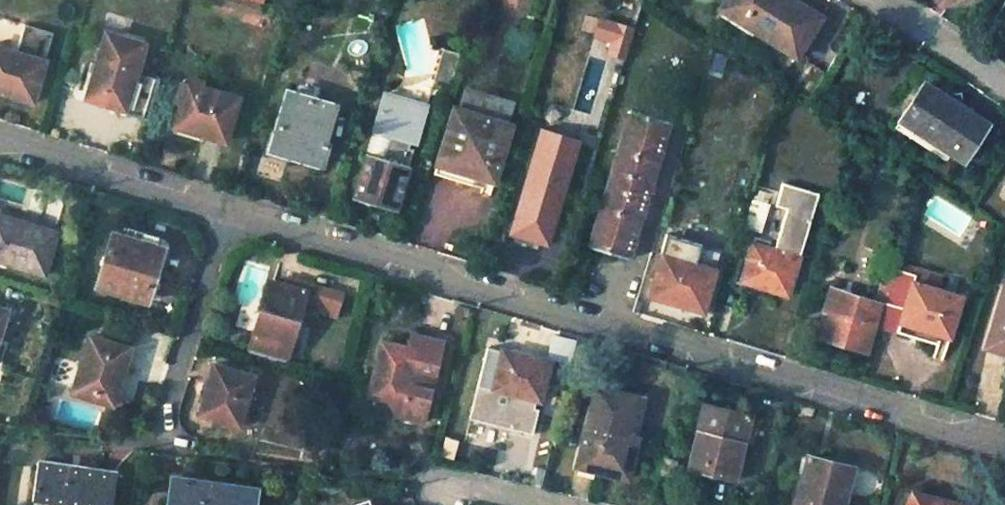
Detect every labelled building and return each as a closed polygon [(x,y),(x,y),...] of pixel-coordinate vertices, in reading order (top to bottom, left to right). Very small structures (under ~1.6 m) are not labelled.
[(728,9),(764,31),(760,38),(801,62),(824,24),(786,0),(733,0),(728,9)] [(599,15),(592,36),(609,42),(605,53),(625,59),(636,26),(599,15)] [(0,51),(0,91),(34,101),(55,32),(26,23),(16,56),(0,51)] [(144,44),(106,33),(88,97),(119,106),(118,109),(150,119),(162,80),(136,72),(144,44)] [(452,83),(461,50),(444,44),(434,78),(452,83)] [(566,79),(555,75),(549,96),(560,99),(566,79)] [(238,98),(188,84),(173,134),(204,143),(206,136),(226,142),(238,98)] [(928,85),(904,122),(969,163),(992,126),(928,85)] [(428,102),(387,89),(376,126),(392,131),(385,156),(368,151),(356,193),(397,205),(415,147),(410,146),(415,130),(419,131),(428,102)] [(458,108),(440,162),(496,180),(514,125),(509,124),(516,104),(468,89),(462,109),(458,108)] [(334,106),(289,93),(272,150),(323,164),(329,143),(325,142),(334,106)] [(668,123),(633,113),(592,247),(629,257),(668,123)] [(567,188),(531,176),(512,234),(549,245),(567,188)] [(788,295),(819,194),(783,183),(776,205),(787,209),(774,249),(754,243),(744,275),(770,284),(769,289),(788,295)] [(760,232),(769,203),(753,198),(744,226),(760,232)] [(0,217),(0,258),(47,271),(57,233),(0,217)] [(164,251),(116,236),(101,285),(149,299),(164,251)] [(669,237),(649,295),(703,312),(715,272),(699,266),(703,254),(689,249),(691,244),(669,237)] [(943,277),(917,269),(915,277),(895,271),(885,304),(903,309),(896,333),(945,348),(961,300),(938,293),(943,277)] [(307,293),(272,282),(250,352),(268,357),(274,339),(291,345),(307,293)] [(338,318),(345,290),(316,283),(309,310),(338,318)] [(823,336),(864,349),(879,304),(831,289),(825,309),(831,312),(823,336)] [(988,349),(1004,355),(1004,294),(988,349)] [(896,333),(903,309),(885,304),(878,328),(896,333)] [(427,389),(430,378),(435,380),(445,347),(413,337),(410,350),(383,342),(367,396),(380,399),(400,404),(414,415),(424,419),(432,390),(427,389)] [(131,350),(95,339),(87,366),(84,365),(75,394),(113,406),(131,350)] [(274,339),(268,357),(286,361),(291,345),(274,339)] [(550,363),(487,346),(468,417),(526,433),(532,408),(535,400),(539,401),(550,363)] [(254,375),(215,365),(201,414),(240,423),(254,375)] [(633,395),(597,386),(576,466),(625,477),(635,440),(632,439),(623,437),(633,395)] [(623,437),(632,439),(642,398),(633,395),(623,437)] [(414,415),(400,404),(380,399),(405,421),(422,424),(424,419),(414,415)] [(705,401),(687,468),(731,479),(743,437),(749,415),(750,411),(733,408),(728,403),(722,405),(705,401)] [(537,410),(532,408),(526,433),(530,434),(537,410)] [(750,438),(756,417),(749,415),(743,437),(750,438)] [(794,504),(841,504),(850,469),(806,456),(794,504)] [(39,459),(32,497),(82,504),(114,504),(119,473),(39,459)] [(535,468),(530,486),(539,488),(544,471),(535,468)] [(171,477),(167,504),(252,504),(255,491),(171,477)] [(914,491),(910,504),(965,504),(914,491)]
